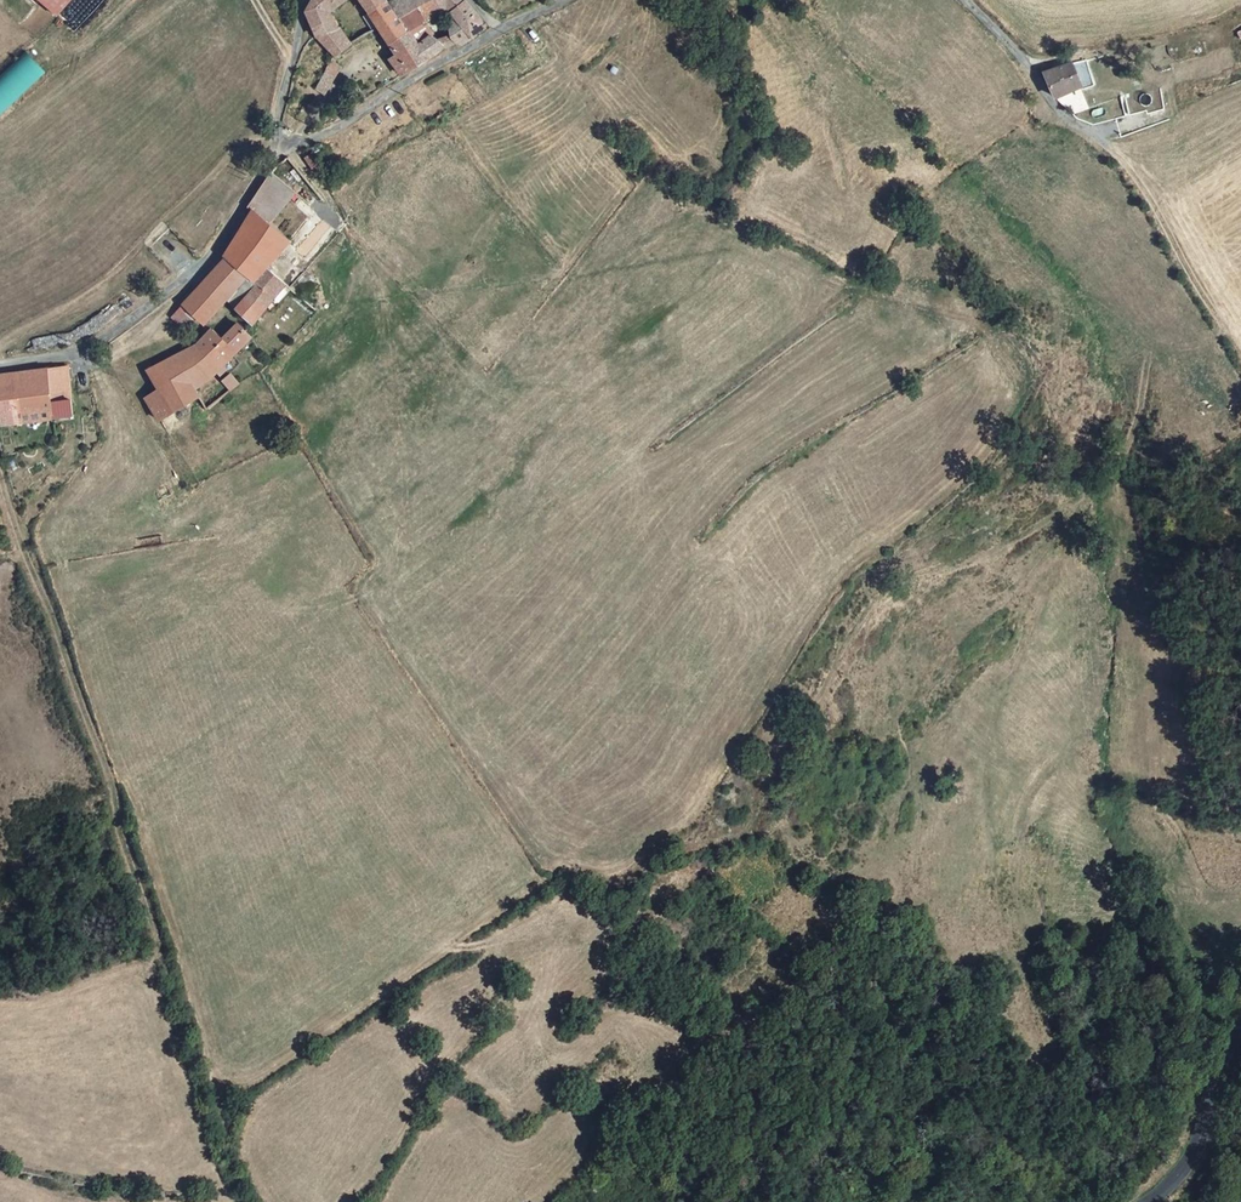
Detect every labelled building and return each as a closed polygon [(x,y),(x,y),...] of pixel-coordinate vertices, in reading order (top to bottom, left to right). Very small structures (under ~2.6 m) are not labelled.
[(67,0),(26,0),(50,20),(67,0)] [(328,13),(345,0),(308,0),(302,12),(311,25),(329,17),(328,13)] [(370,11),(384,5),(380,0),(361,0),(370,11)] [(378,26),(385,42),(401,32),(418,21),(420,24),(442,10),(445,14),(460,2),(458,0),(397,0),(384,5),(370,11),(378,26)] [(445,14),(451,22),(466,40),(482,30),(460,2),(445,14)] [(370,11),(364,14),(372,29),(378,26),(370,11)] [(458,46),(466,40),(451,22),(443,27),(445,42),(458,46)] [(351,45),(350,43),(340,25),(317,34),(333,58),(351,45)] [(439,45),(424,40),(409,47),(401,32),(385,42),(395,62),(385,68),(392,79),(436,53),(439,45)] [(0,72),(0,114),(39,77),(18,55),(0,72)] [(325,95),(341,66),(330,60),(314,89),(325,95)] [(1038,79),(1051,101),(1078,89),(1083,99),(1092,95),(1092,94),(1079,64),(1041,74),(1038,79)] [(247,212),(248,210),(268,224),(292,192),(268,174),(244,210),(247,212)] [(281,248),(289,238),(268,224),(248,210),(247,212),(219,256),(223,258),(221,260),(178,305),(192,319),(197,324),(220,299),(247,322),(281,284),(264,268),(272,258),(280,264),(288,255),(281,248)] [(166,317),(180,331),(192,319),(178,305),(166,317)] [(233,387),(219,366),(246,339),(232,325),(213,341),(204,332),(170,357),(143,371),(154,392),(141,401),(153,422),(190,400),(199,413),(233,387)] [(68,418),(62,368),(0,377),(0,427),(68,418)] [(1151,899),(1147,892),(1142,894),(1145,902),(1151,899)]
